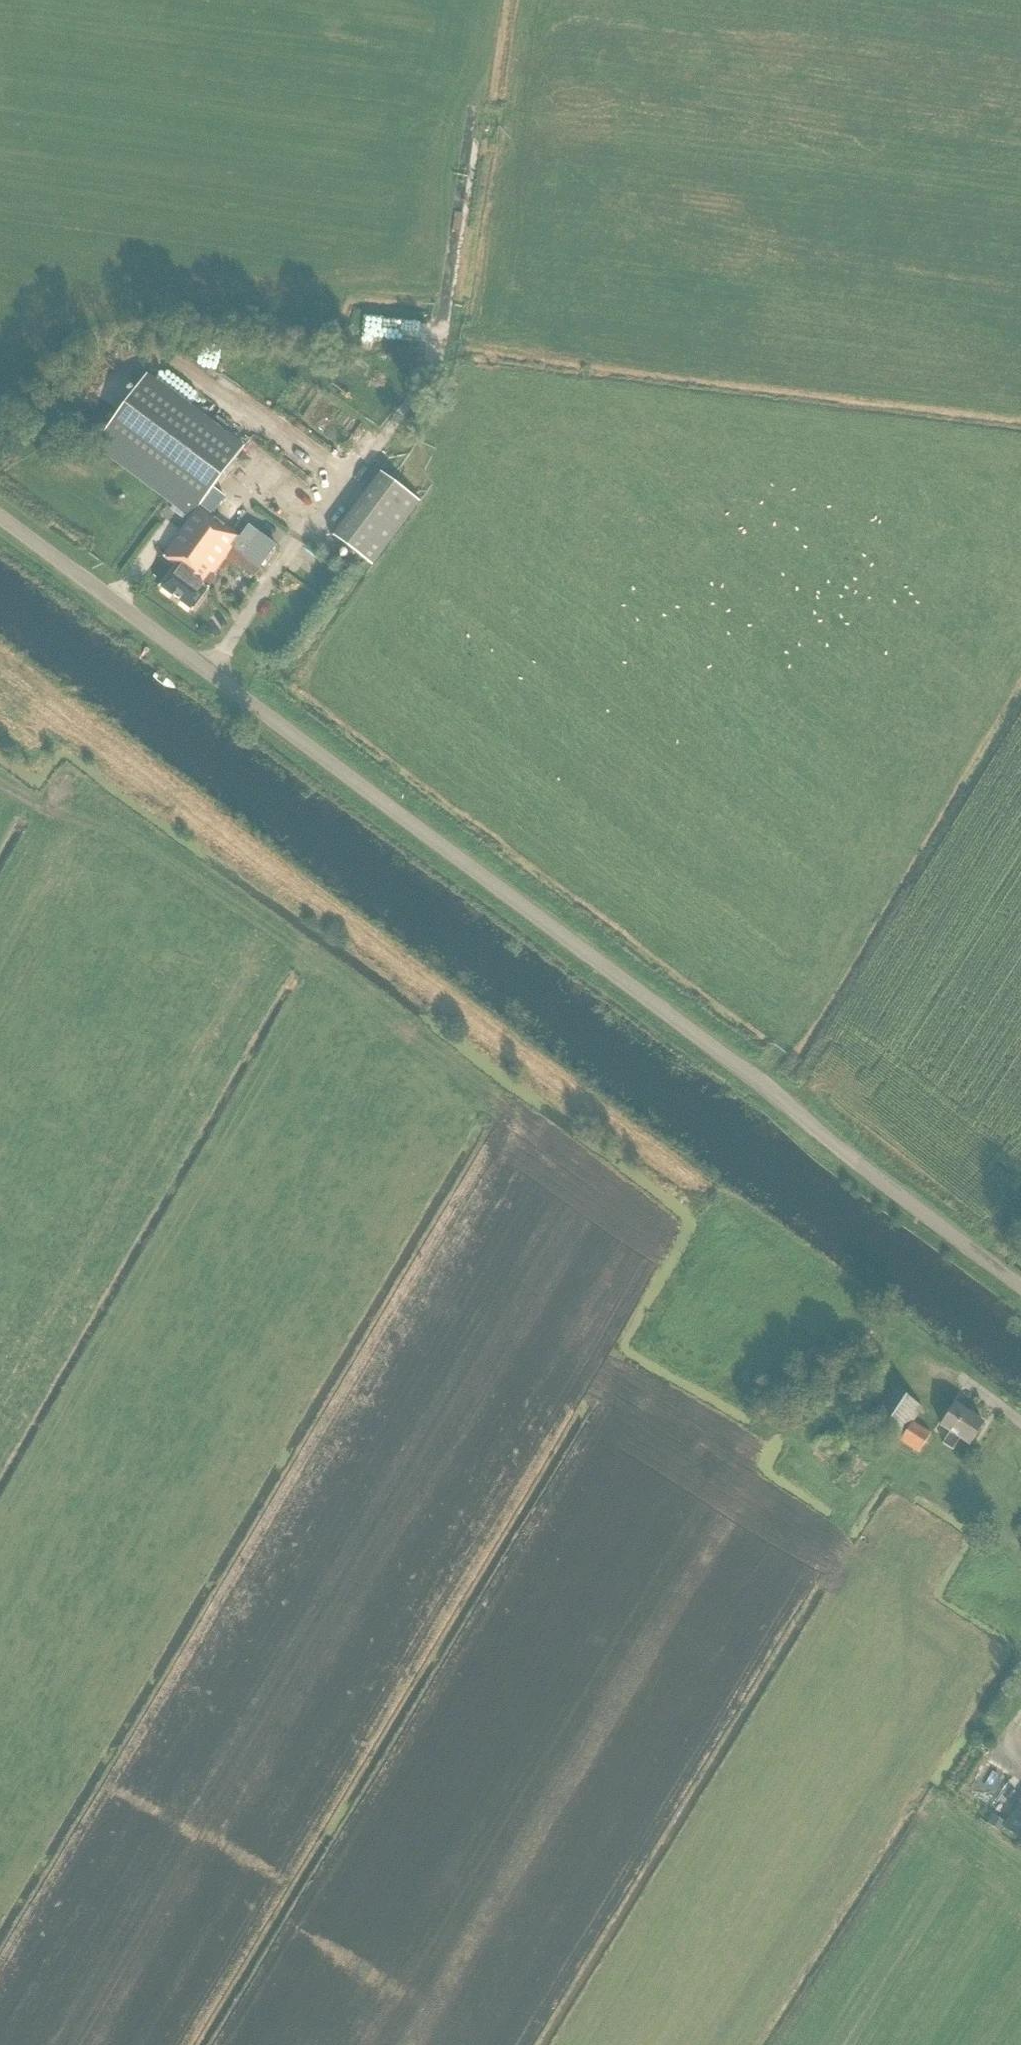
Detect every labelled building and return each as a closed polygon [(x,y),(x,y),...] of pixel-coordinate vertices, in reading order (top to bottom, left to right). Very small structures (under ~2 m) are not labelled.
[(258,531),(249,524),(241,534),(200,506),(215,484),(243,448),(145,374),(95,444),(191,516),(162,556),(176,566),(160,587),(192,610),(208,588),(207,587),(221,567),(219,565),(223,559),(250,579),(276,543),(258,531)] [(373,565),(421,502),(381,472),(334,535),(373,565)] [(919,1452),(932,1433),(914,1420),(923,1407),(891,1384),(868,1417),(900,1440),(919,1452)] [(970,1444),(983,1423),(955,1404),(941,1426),(950,1431),(943,1443),(953,1449),(960,1438),(970,1444)] [(1006,1772),(983,1756),(962,1788),(985,1803),(1006,1772)] [(1003,1827),(1020,1839),(1020,1800),(1003,1827)] [(1003,1827),(1006,1823),(993,1815),(988,1823),(1000,1831),(1003,1827)]
